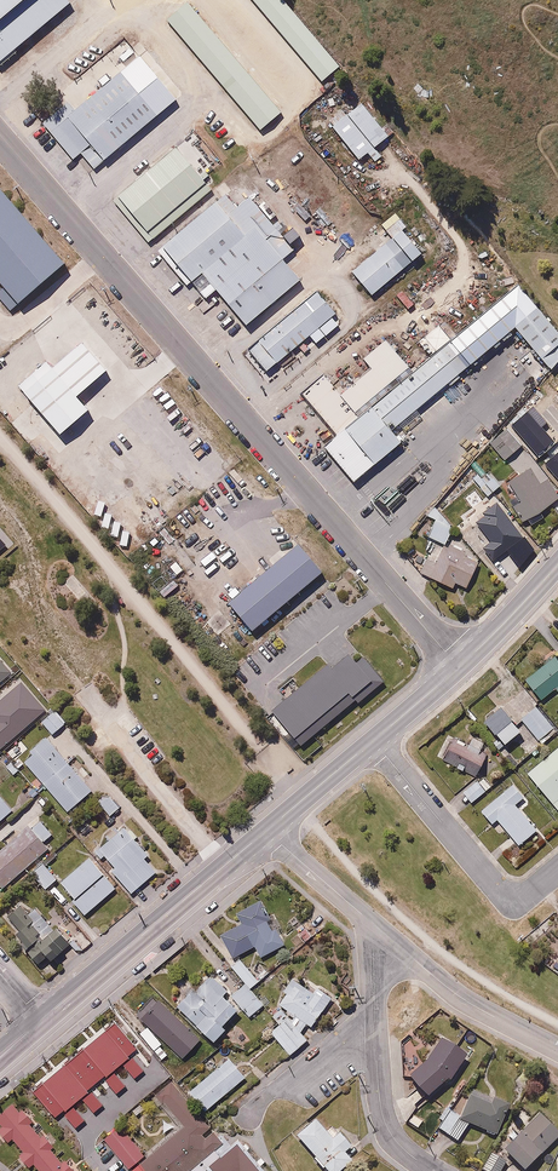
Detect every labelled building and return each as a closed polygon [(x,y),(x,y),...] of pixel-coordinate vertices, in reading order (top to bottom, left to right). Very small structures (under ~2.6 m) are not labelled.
[(64,1),(62,0),(0,0),(0,54),(64,1)] [(281,0),(252,0),(322,84),(340,70),(281,0)] [(280,114),(188,3),(167,20),(259,131),(280,114)] [(178,99),(141,54),(72,111),(66,103),(38,126),(69,164),(78,156),(91,172),(178,99)] [(434,92),(425,83),(417,90),(426,100),(434,92)] [(388,137),(362,105),(333,128),(360,161),(388,137)] [(210,191),(174,148),(112,201),(146,242),(210,191)] [(202,272),(268,219),(248,196),(235,207),(224,195),(156,251),(185,285),(202,272)] [(0,196),(0,289),(15,307),(61,267),(0,196)] [(293,250),(268,219),(202,272),(245,324),(297,278),(280,258),(293,250)] [(420,253),(401,230),(353,269),(372,292),(420,253)] [(320,448),(347,481),(395,441),(389,433),(514,330),(543,366),(557,353),(557,336),(516,286),(412,376),(387,347),(365,362),(371,372),(339,399),(324,378),(303,396),(335,435),(320,448)] [(333,314),(317,294),(249,350),(266,370),(333,314)] [(83,345),(54,370),(77,396),(106,371),(83,345)] [(87,409),(47,363),(19,387),(59,434),(87,409)] [(531,436),(550,417),(535,402),(516,421),(531,436)] [(506,458),(521,445),(508,428),(492,441),(506,458)] [(557,495),(557,494),(546,477),(540,482),(529,467),(511,480),(523,498),(514,505),(524,520),(557,495)] [(490,470),(482,477),(494,491),(502,483),(490,470)] [(452,491),(437,502),(456,527),(470,516),(452,491)] [(486,514),(476,521),(490,540),(484,544),(494,558),(524,536),(498,499),(483,510),(486,514)] [(429,515),(435,518),(432,525),(427,522),(423,530),(445,543),(453,526),(434,505),(429,515)] [(470,528),(462,534),(478,556),(487,549),(470,528)] [(456,581),(467,586),(479,559),(467,554),(469,549),(452,542),(450,547),(444,544),(436,563),(425,558),(420,570),(455,585),(456,581)] [(414,545),(408,556),(420,563),(426,552),(414,545)] [(323,572),(301,546),(233,605),(255,631),(323,572)] [(557,687),(557,656),(554,652),(527,678),(546,698),(557,687)] [(357,702),(382,682),(362,657),(355,662),(348,654),(331,668),(327,664),(270,711),(300,746),(355,700),(357,702)] [(0,691),(0,738),(37,705),(14,679),(0,691)] [(521,727),(500,705),(485,719),(505,741),(521,727)] [(557,730),(536,705),(521,718),(542,743),(557,730)] [(65,722),(53,708),(40,720),(52,734),(65,722)] [(480,750),(485,739),(477,735),(473,744),(470,743),(469,746),(452,738),(445,752),(458,758),(456,764),(466,768),(468,764),(480,769),(488,753),(480,750)] [(93,789),(48,736),(23,757),(68,810),(93,789)] [(526,771),(557,812),(557,745),(526,771)] [(462,790),(472,803),(493,785),(483,773),(462,790)] [(497,819),(519,844),(537,828),(517,804),(525,796),(513,782),(482,809),(493,822),(497,819)] [(108,791),(98,800),(112,816),(122,806),(108,791)] [(0,793),(0,820),(13,809),(0,793)] [(95,846),(93,844),(88,849),(96,859),(99,856),(109,867),(106,870),(125,892),(156,866),(118,823),(101,838),(103,840),(95,846)] [(28,824),(0,846),(0,883),(2,885),(48,848),(28,824)] [(83,857),(54,883),(81,915),(111,889),(83,857)] [(28,871),(43,888),(55,877),(39,860),(28,871)] [(285,943),(262,896),(236,910),(242,922),(222,931),(234,956),(254,946),(259,956),(285,943)] [(52,961),(69,945),(55,927),(45,937),(32,922),(34,920),(20,905),(7,916),(19,928),(16,931),(31,946),(26,951),(40,966),(49,957),(52,961)] [(259,980),(242,958),(233,966),(244,979),(234,991),(211,971),(197,987),(192,983),(179,998),(181,999),(177,1004),(215,1038),(227,1025),(225,1023),(240,1007),(249,1016),(264,999),(252,988),(259,980)] [(290,1053),(309,1037),(303,1028),(309,1023),(313,1025),(332,995),(314,979),(307,989),(293,975),(282,1002),(294,1016),(290,1020),(280,1008),(272,1015),(279,1023),(271,1030),(290,1053)] [(123,1017),(93,1043),(119,1073),(149,1048),(123,1017)] [(420,1044),(402,1045),(403,1074),(411,1074),(429,1095),(448,1078),(467,1052),(458,1044),(442,1038),(428,1057),(420,1064),(420,1044)] [(228,1053),(188,1088),(207,1109),(247,1074),(228,1053)] [(108,1114),(104,1108),(114,1100),(92,1073),(65,1096),(62,1092),(49,1103),(74,1133),(97,1114),(101,1119),(108,1114)] [(131,1170),(203,1170),(204,1170),(205,1170),(266,1170),(239,1138),(233,1143),(229,1139),(225,1143),(173,1080),(152,1098),(176,1126),(143,1153),(118,1124),(103,1137),(131,1170)] [(510,1105),(472,1088),(459,1116),(447,1110),(438,1130),(464,1141),(472,1121),(489,1128),(487,1132),(496,1136),(510,1105)] [(77,1169),(66,1157),(62,1160),(52,1149),(56,1145),(44,1131),(40,1135),(31,1124),(35,1120),(25,1108),(21,1112),(14,1104),(0,1115),(0,1122),(3,1126),(0,1129),(0,1134),(8,1143),(14,1139),(25,1151),(19,1156),(30,1168),(35,1163),(42,1170),(75,1170),(77,1169)] [(539,1106),(501,1145),(526,1170),(557,1137),(557,1124),(539,1106)] [(345,1151),(352,1144),(341,1131),(333,1137),(317,1117),(297,1133),(316,1156),(314,1158),(323,1169),(325,1167),(328,1170),(340,1170),(353,1161),(345,1151)] [(490,1152),(480,1170),(482,1170),(501,1170),(507,1161),(490,1152)]
